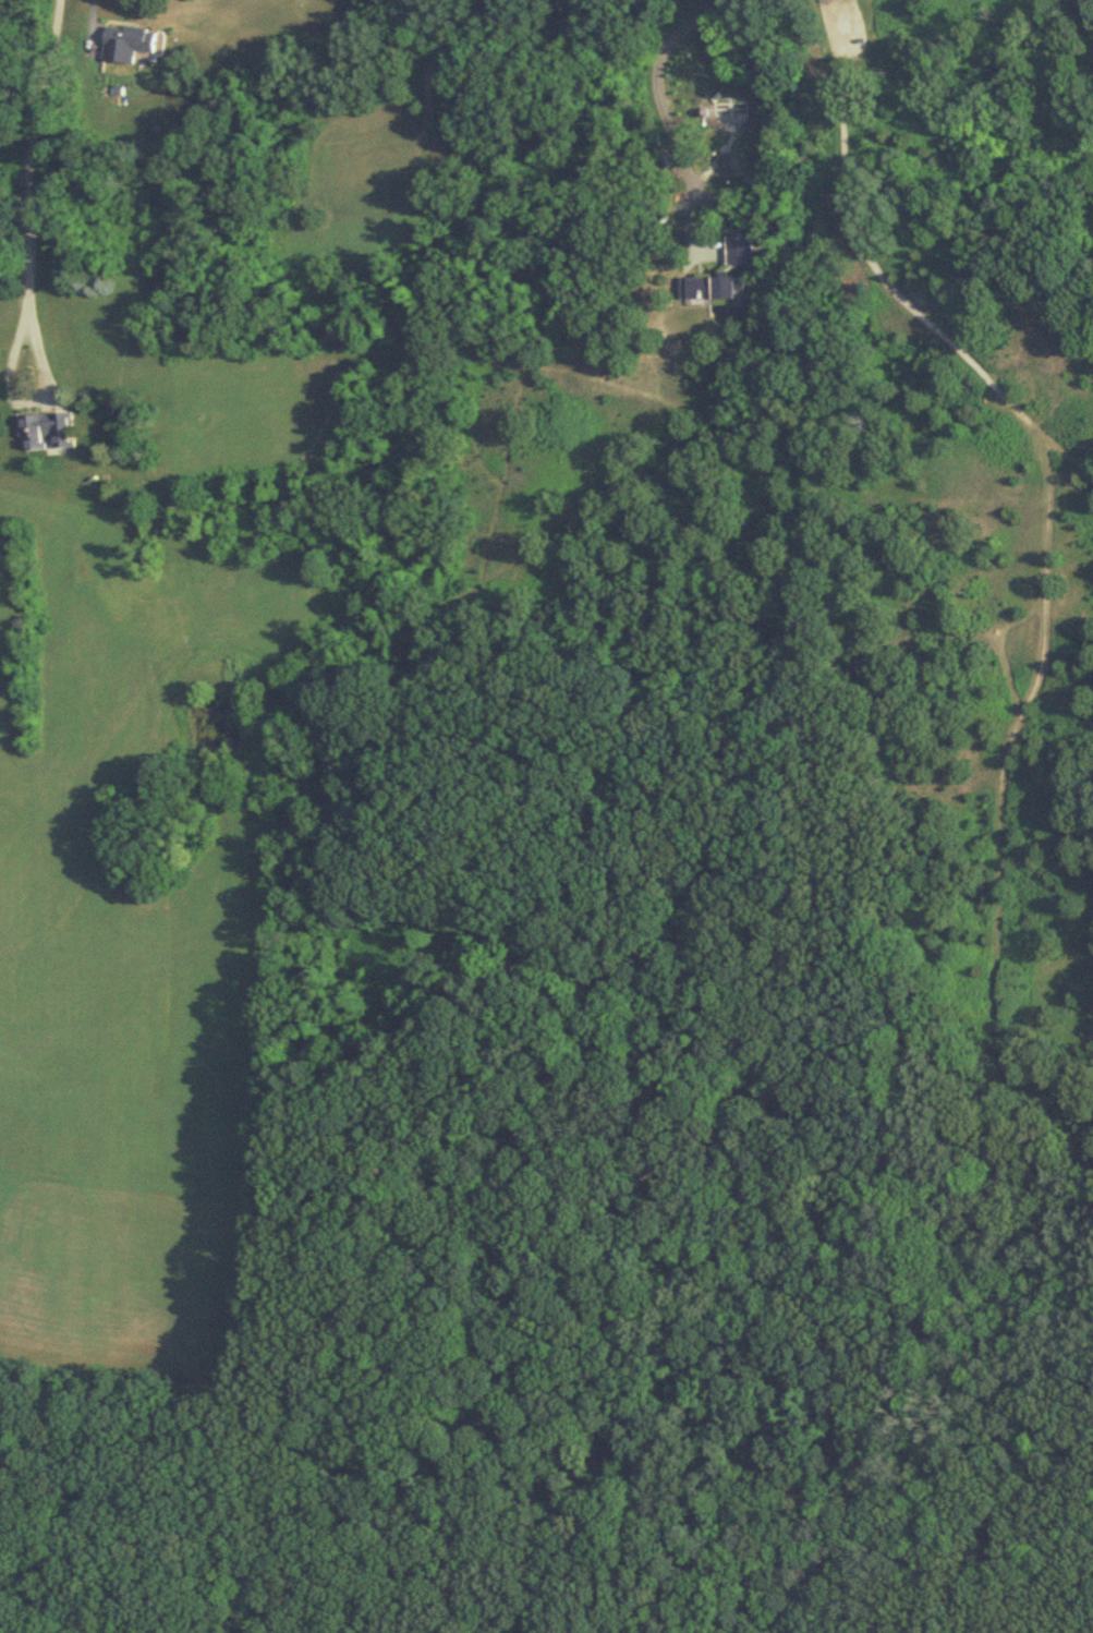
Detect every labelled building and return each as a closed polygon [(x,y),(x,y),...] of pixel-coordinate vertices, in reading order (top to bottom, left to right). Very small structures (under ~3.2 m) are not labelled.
[(108,25),(104,57),(135,61),(136,49),(156,51),(159,32),(150,31),(150,27),(126,24),(125,27),(108,25)] [(26,415),(27,449),(79,448),(78,414),(26,415)]
